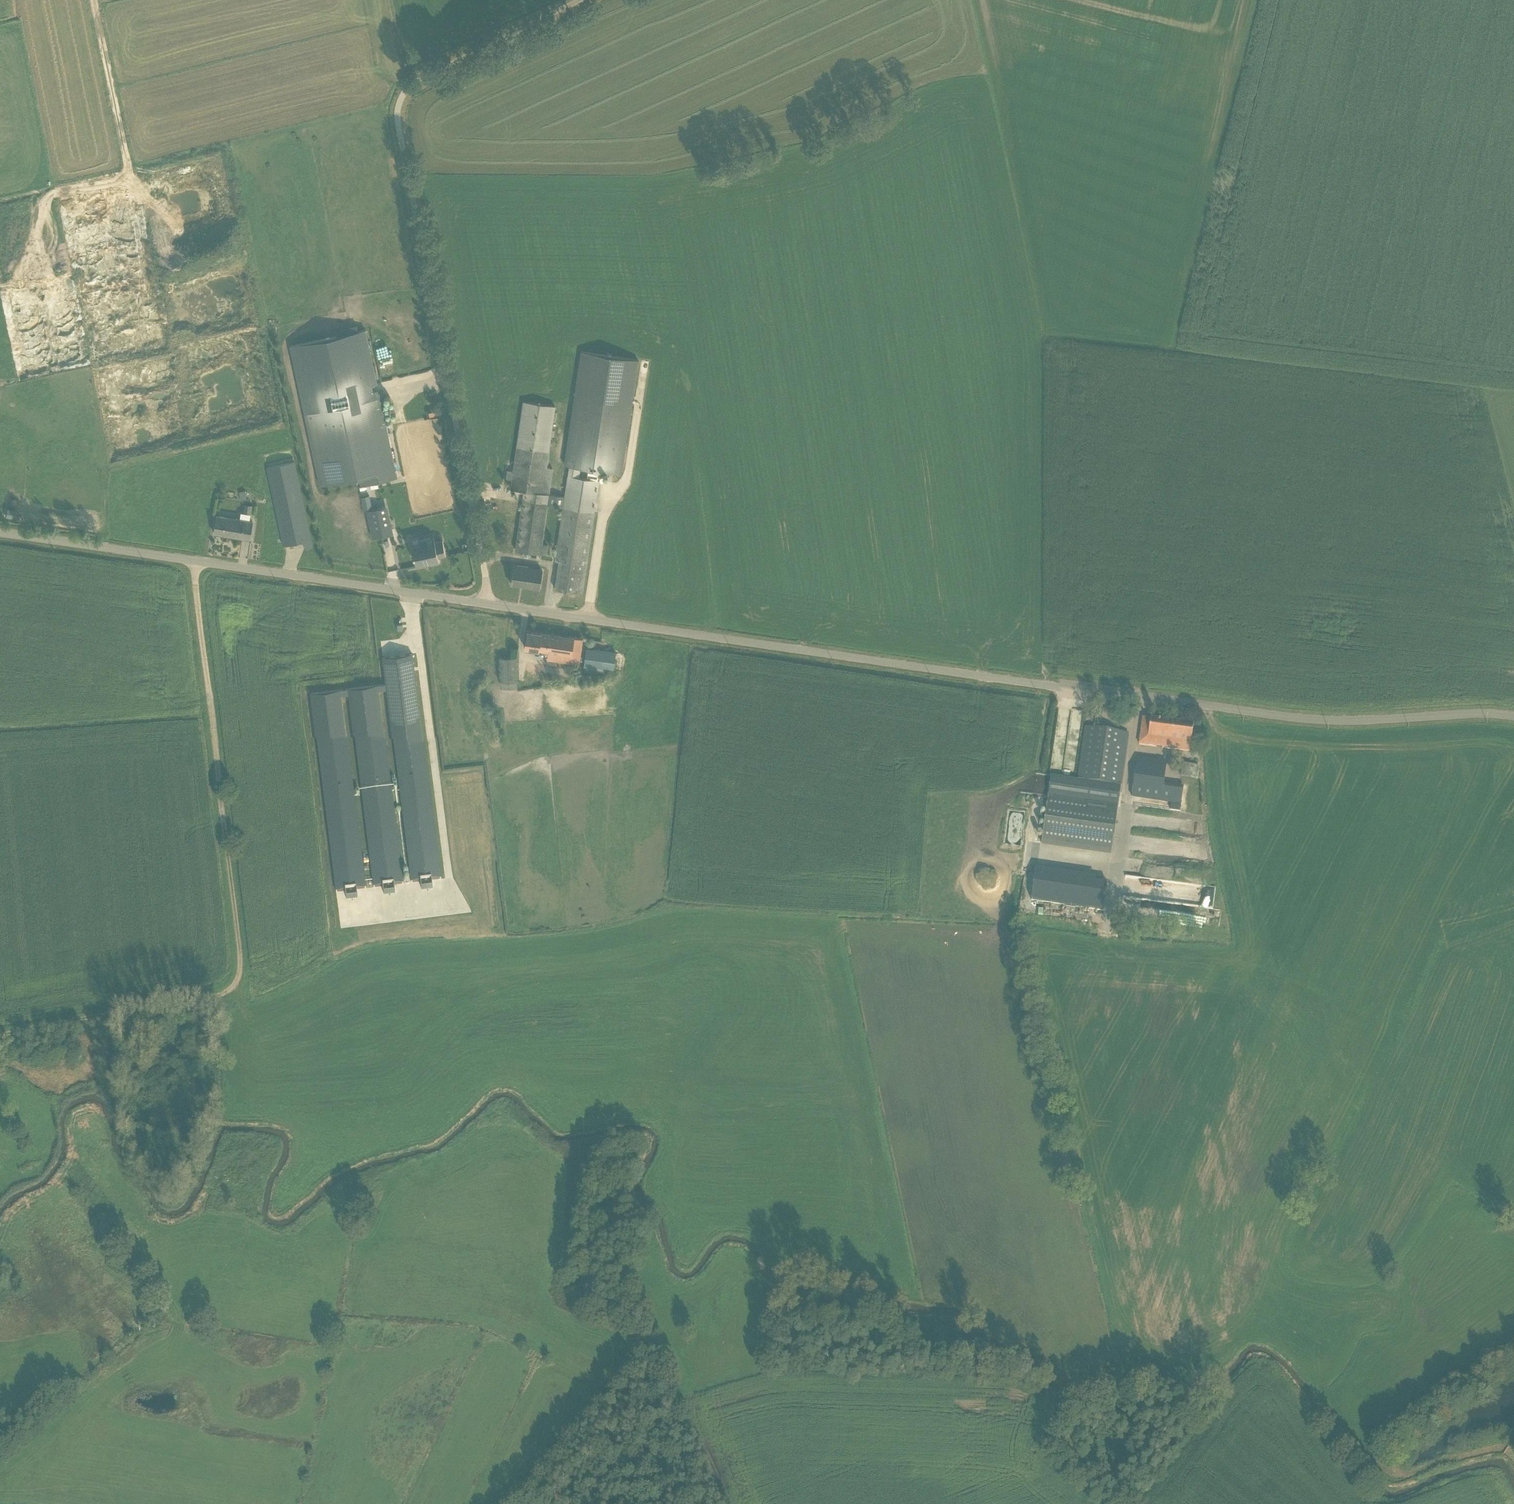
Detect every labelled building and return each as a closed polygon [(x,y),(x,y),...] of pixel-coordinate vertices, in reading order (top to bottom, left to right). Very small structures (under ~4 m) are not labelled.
[(366,327),(289,344),(320,483),(359,475),(361,484),(398,476),(366,327)] [(639,357),(580,348),(563,461),(622,470),(639,357)] [(536,543),(560,407),(524,398),(510,479),(524,482),(514,539),(536,543)] [(424,412),(438,410),(437,403),(424,405),(424,412)] [(313,539),(298,463),(269,469),(284,545),(313,539)] [(580,589),(599,477),(571,472),(552,584),(580,589)] [(241,487),(234,488),(235,497),(242,496),(241,487)] [(389,503),(366,508),(372,536),(394,531),(389,503)] [(212,531),(250,536),(253,516),(215,511),(212,531)] [(416,561),(444,554),(438,533),(410,541),(416,561)] [(509,582),(539,586),(542,565),(512,561),(509,582)] [(577,660),(581,635),(527,626),(524,644),(547,648),(546,655),(577,660)] [(616,649),(587,644),(583,670),(597,673),(606,670),(613,665),(616,649)] [(412,652),(381,655),(409,887),(440,883),(412,652)] [(517,686),(515,656),(499,656),(502,687),(517,686)] [(1504,657),(1504,673),(1513,672),(1513,657),(1504,657)] [(376,681),(347,685),(371,890),(399,887),(376,681)] [(1137,746),(1190,753),(1193,726),(1141,719),(1137,746)] [(1115,791),(1123,729),(1082,723),(1074,785),(1115,791)] [(1063,762),(1060,762),(1061,750),(1048,749),(1045,778),(1070,781),(1071,771),(1062,770),(1063,762)] [(1131,795),(1170,802),(1172,788),(1161,786),(1164,768),(1137,763),(1131,795)] [(1201,766),(1185,764),(1179,800),(1195,803),(1201,766)] [(1044,800),(1040,850),(1115,856),(1120,806),(1044,800)] [(1001,843),(1013,845),(1018,815),(1006,813),(1001,843)] [(1089,866),(1092,857),(1085,855),(1082,864),(1089,866)] [(753,1258),(747,1261),(751,1271),(757,1269),(753,1258)]
